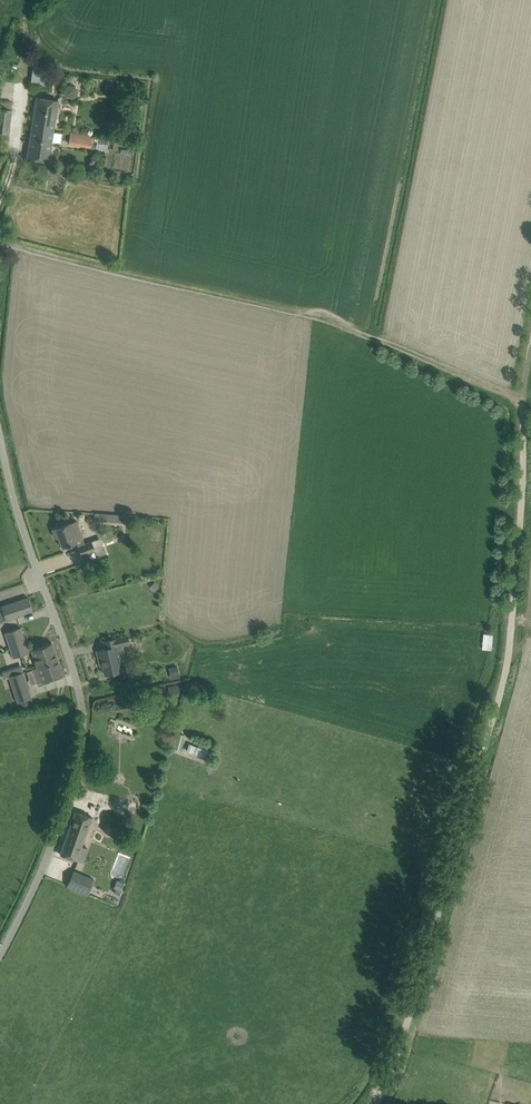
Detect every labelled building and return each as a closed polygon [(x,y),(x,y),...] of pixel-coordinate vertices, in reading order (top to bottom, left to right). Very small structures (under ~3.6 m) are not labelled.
[(32,73),(30,83),(43,84),(44,74),(42,74),(43,67),(33,66),(32,73)] [(65,88),(64,94),(67,98),(73,99),(77,96),(78,90),(74,86),(69,85),(65,88)] [(32,127),(53,131),(58,100),(37,97),(32,127)] [(9,133),(11,109),(0,108),(0,132),(9,133)] [(53,133),(53,131),(32,127),(27,158),(48,161),(51,142),(60,144),(61,134),(53,133)] [(91,147),(93,134),(70,131),(68,144),(91,147)] [(126,523),(127,515),(95,513),(94,520),(126,523)] [(85,543),(80,529),(76,520),(52,529),(55,537),(58,536),(62,547),(77,541),(78,546),(84,562),(98,557),(97,556),(106,553),(100,538),(85,543)] [(159,587),(155,582),(150,586),(154,591),(159,587)] [(0,607),(0,622),(6,620),(18,616),(18,615),(32,610),(28,597),(1,606),(0,607)] [(29,653),(20,627),(5,632),(13,658),(29,653)] [(494,634),(484,633),(482,649),(492,650),(494,634)] [(121,671),(115,647),(130,644),(128,635),(104,641),(105,648),(99,650),(105,674),(121,671)] [(37,667),(58,660),(52,642),(31,649),(37,667)] [(37,667),(32,668),(37,682),(62,674),(58,660),(37,667)] [(9,677),(17,703),(32,698),(21,664),(1,671),(4,679),(9,677)] [(179,677),(177,666),(169,668),(171,679),(179,677)] [(168,727),(176,722),(171,715),(164,719),(168,727)] [(185,735),(176,733),(172,748),(180,751),(185,735)] [(189,745),(186,753),(205,760),(208,752),(189,745)] [(76,860),(79,851),(92,817),(75,811),(60,854),(76,860)] [(88,894),(94,879),(73,870),(67,886),(88,894)] [(121,891),(125,883),(117,880),(114,888),(121,891)]
